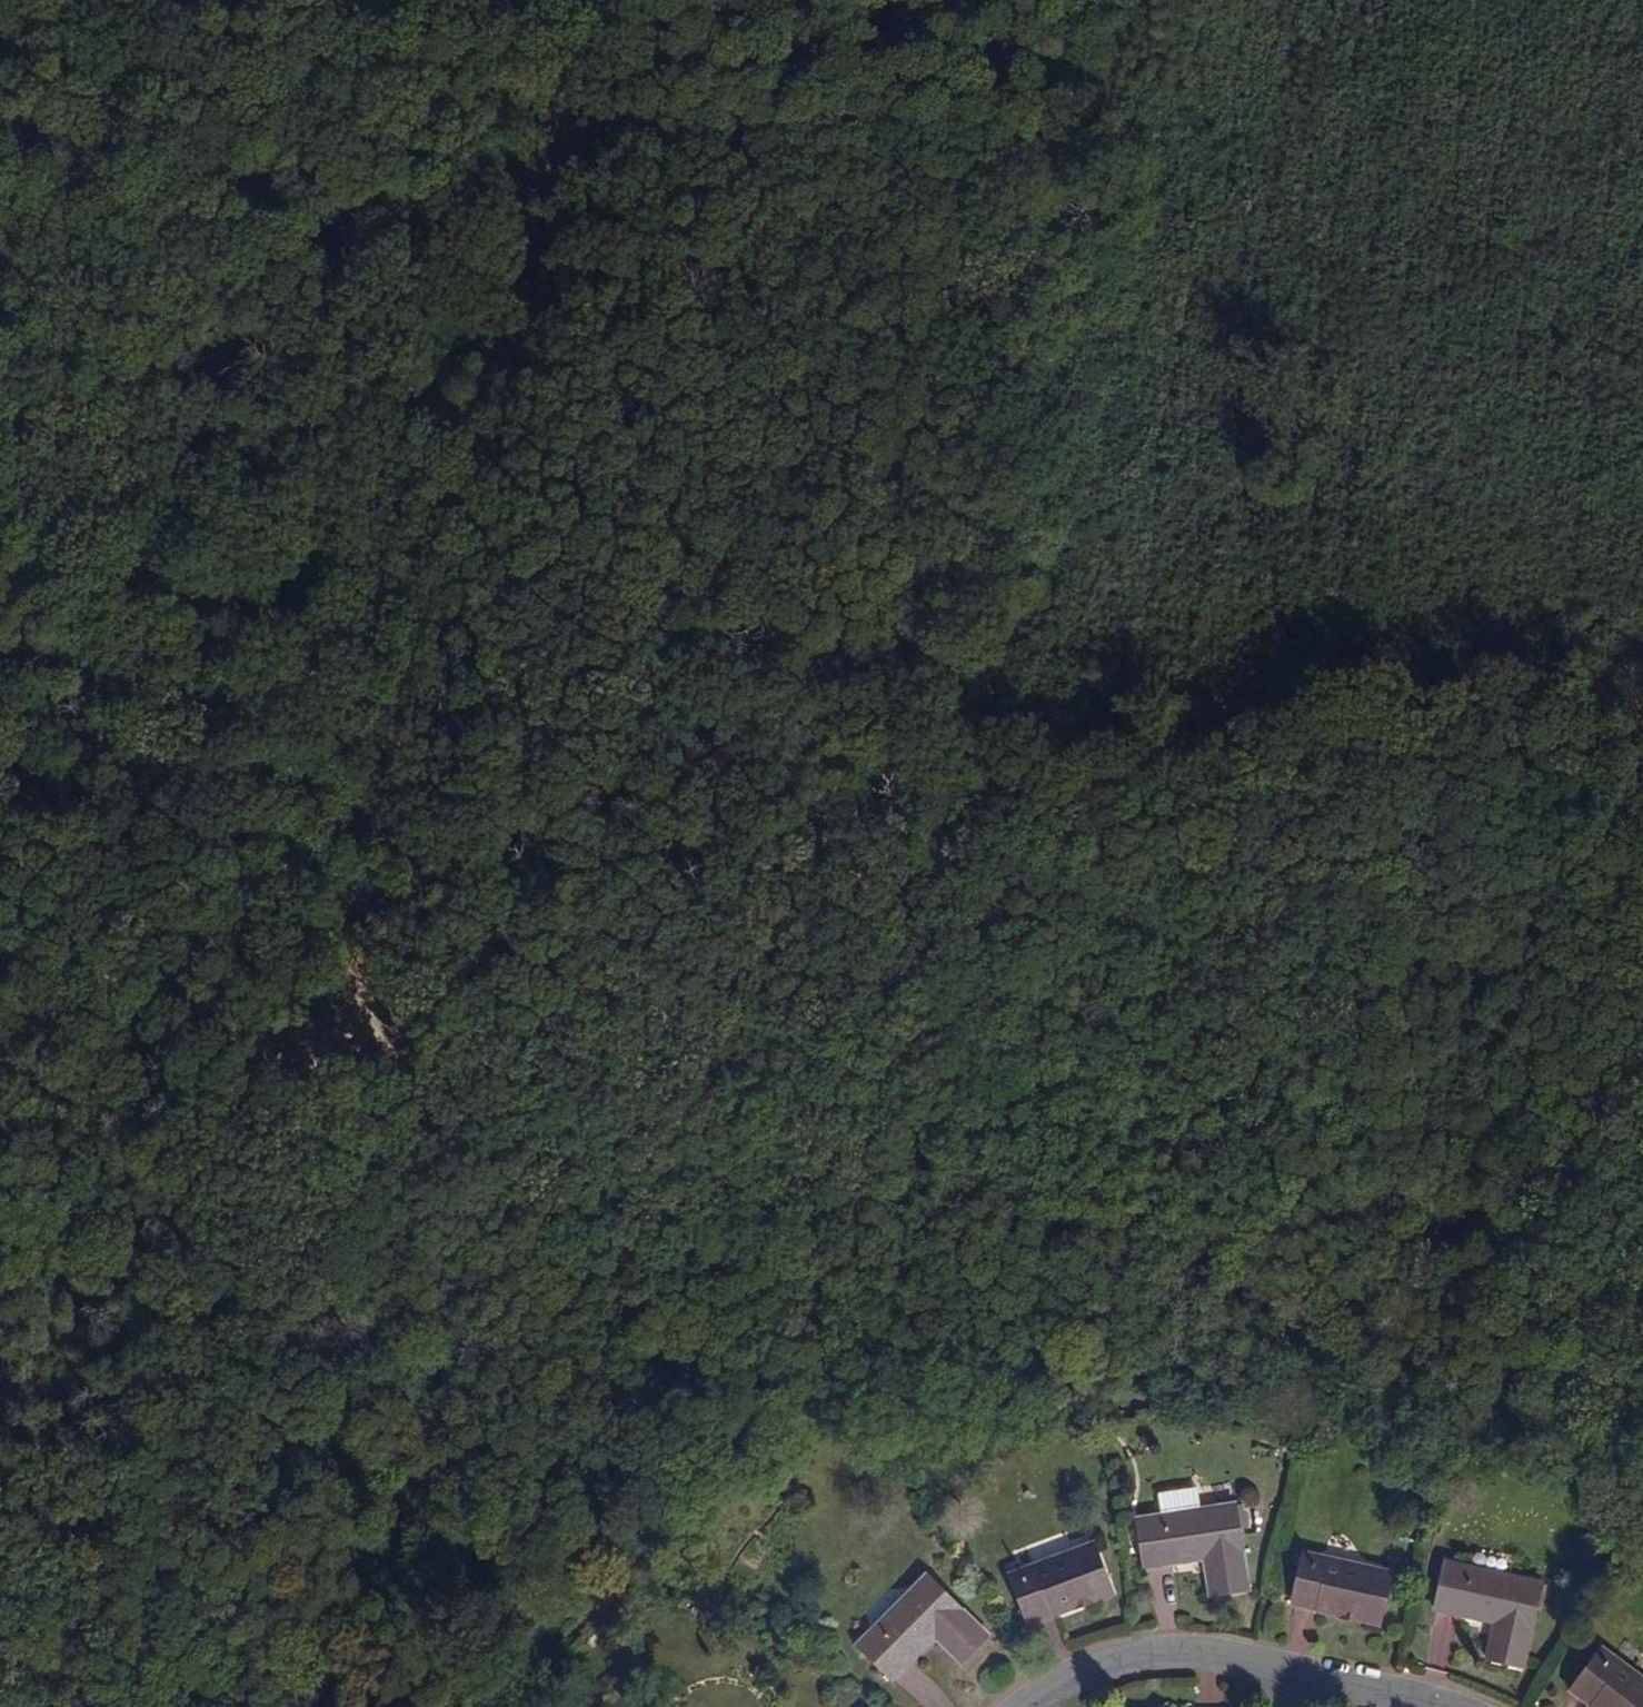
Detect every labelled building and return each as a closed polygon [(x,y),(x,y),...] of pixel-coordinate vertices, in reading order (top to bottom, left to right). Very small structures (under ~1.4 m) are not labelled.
[(1159,1516),(1136,1520),(1144,1569),(1205,1559),(1211,1595),(1247,1590),(1237,1530),(1245,1528),(1241,1506),(1234,1507),(1233,1504),(1197,1509),(1194,1491),(1156,1496),(1159,1516)] [(1111,1592),(1093,1543),(1008,1574),(1026,1623),(1111,1592)] [(1390,1573),(1302,1552),(1290,1603),(1378,1624),(1390,1573)] [(1541,1583),(1444,1562),(1434,1610),(1494,1623),(1486,1659),(1522,1667),(1536,1606),(1542,1607),(1547,1587),(1540,1586),(1541,1583)] [(987,1637),(926,1575),(855,1645),(890,1681),(934,1638),(960,1664),(987,1637)] [(1600,1648),(1569,1690),(1593,1706),(1642,1706),(1642,1680),(1600,1648)]
